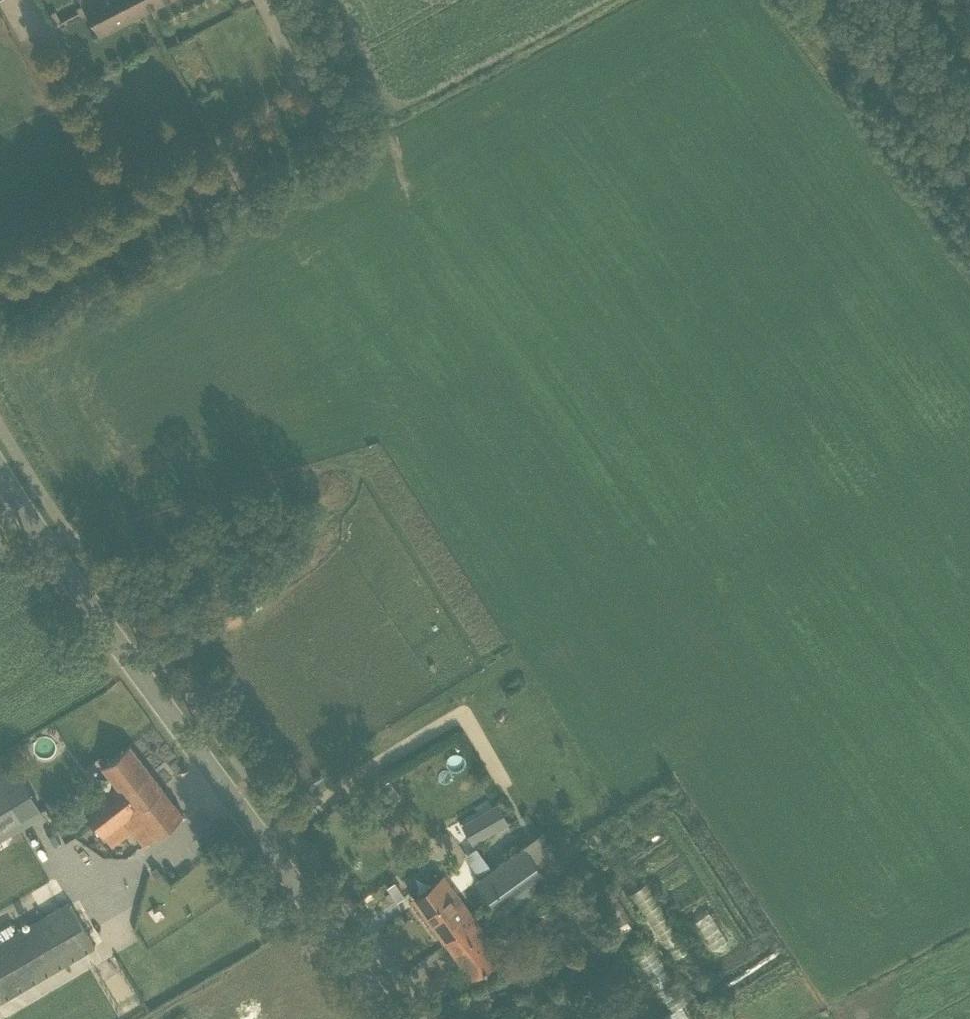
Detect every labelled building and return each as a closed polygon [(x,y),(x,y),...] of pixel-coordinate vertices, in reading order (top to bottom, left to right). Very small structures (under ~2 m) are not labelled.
[(99,33),(143,9),(139,0),(86,0),(83,2),(99,33)] [(143,9),(161,0),(139,0),(143,9)] [(28,739),(21,743),(23,747),(30,743),(28,739)] [(123,819),(143,844),(182,814),(128,744),(101,765),(116,784),(84,809),(90,819),(103,835),(123,819)] [(41,811),(6,751),(0,755),(0,835),(41,811)] [(480,825),(467,833),(472,843),(474,842),(509,821),(497,801),(474,815),(480,825)] [(508,856),(474,880),(497,913),(547,878),(524,845),(508,856)] [(661,873),(676,901),(696,890),(680,862),(661,873)] [(414,897),(446,941),(456,934),(448,924),(456,918),(455,917),(468,907),(455,890),(454,890),(444,875),(414,897)] [(647,879),(629,890),(661,943),(679,931),(647,879)] [(394,880),(387,885),(396,899),(403,894),(394,880)] [(94,945),(69,901),(0,941),(0,1000),(94,945)] [(446,941),(472,977),(502,955),(468,907),(455,917),(456,918),(448,924),(456,934),(446,941)] [(544,912),(536,924),(545,931),(553,919),(544,912)]
